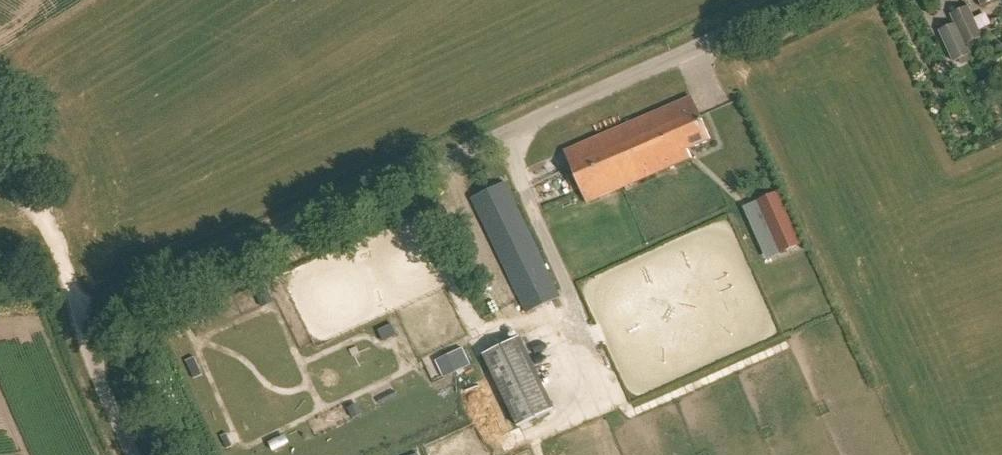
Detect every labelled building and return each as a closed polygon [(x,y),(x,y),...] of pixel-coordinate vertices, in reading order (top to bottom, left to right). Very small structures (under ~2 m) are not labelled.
[(939,30),(953,61),(971,54),(967,44),(982,37),(968,5),(948,14),(953,23),(939,30)] [(613,249),(621,268),(582,284),(604,336),(743,276),(721,225),(643,258),(635,240),(652,233),(630,181),(693,154),(689,146),(710,137),(691,94),(563,149),(585,201),(598,196),(601,204),(594,207),(612,250),(613,249)] [(471,196),(525,312),(559,296),(505,180),(471,196)] [(778,192),(757,202),(777,247),(798,237),(778,192)] [(655,334),(670,373),(768,337),(754,298),(655,334)] [(398,336),(393,324),(378,331),(383,343),(398,336)] [(483,355),(517,428),(555,410),(520,338),(483,355)] [(635,353),(642,364),(656,354),(648,343),(635,353)] [(462,349),(447,356),(455,373),(470,366),(462,349)] [(227,434),(221,437),(227,450),(233,447),(227,434)]
